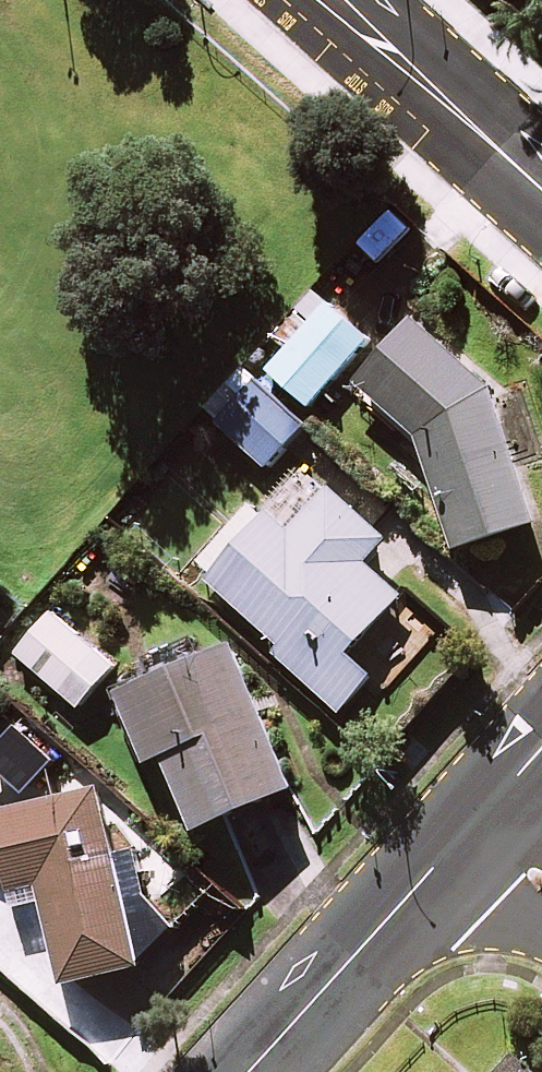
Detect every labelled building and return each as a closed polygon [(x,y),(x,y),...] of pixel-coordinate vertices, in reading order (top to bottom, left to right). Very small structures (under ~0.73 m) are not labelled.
[(371,342),(317,294),(301,311),(315,324),(271,372),(311,408),(371,342)] [(491,392),(417,322),(359,384),(420,442),(459,555),(538,528),(491,392)] [(307,429),(247,371),(207,411),(267,470),(307,429)] [(388,541),(335,490),(291,537),(257,505),(198,569),(283,648),(277,654),(344,716),(376,682),(350,658),(403,602),(365,566),(388,541)] [(116,669),(55,616),(20,657),(82,709),(116,669)] [(297,792),(234,646),(120,695),(152,767),(167,760),(199,834),(297,792)] [(0,743),(0,773),(15,757),(0,743)] [(99,791),(0,816),(0,837),(18,910),(44,903),(65,988),(143,969),(99,791)] [(494,1071),(531,1071),(510,1055),(494,1071)]
